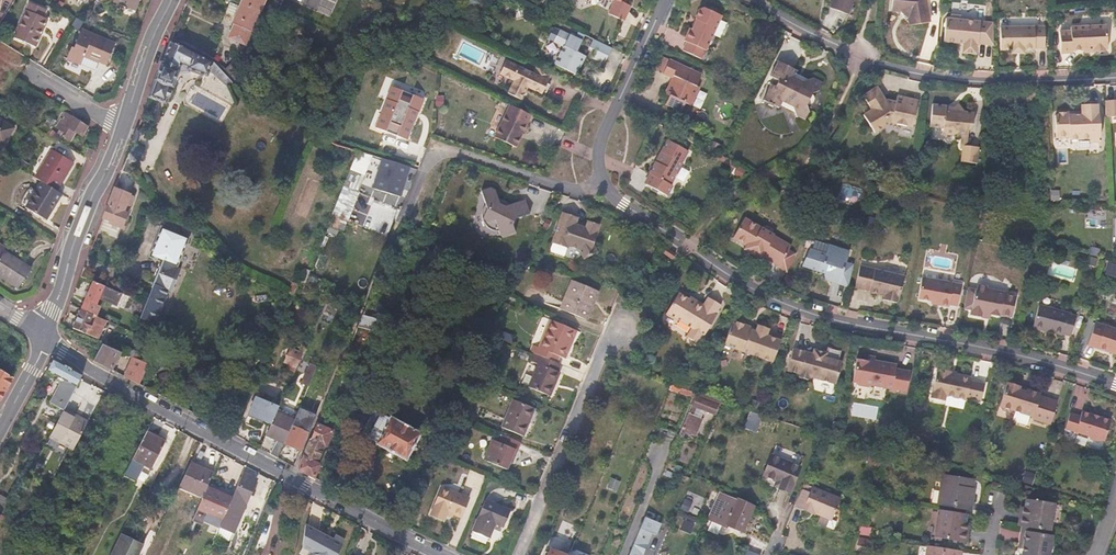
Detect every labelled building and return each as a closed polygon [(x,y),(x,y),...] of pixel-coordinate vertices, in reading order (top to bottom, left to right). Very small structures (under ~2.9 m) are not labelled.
[(141,0),(113,0),(112,2),(136,11),(141,0)] [(260,11),(264,0),(243,0),(242,3),(260,11)] [(413,10),(417,0),(388,0),(413,10)] [(614,0),(608,14),(624,21),(631,6),(626,4),(621,1),(622,0),(614,0)] [(830,8),(848,14),(853,0),(833,0),(830,8)] [(891,11),(901,12),(908,18),(909,26),(929,22),(926,0),(892,0),(891,11)] [(36,47),(48,19),(43,17),(46,10),(29,2),(14,38),(36,47)] [(260,11),(242,3),(240,6),(230,2),(226,12),(236,17),(233,24),(234,24),(240,27),(239,29),(233,27),(228,37),(245,44),(260,11)] [(702,60),(722,15),(704,8),(700,9),(696,18),(696,19),(692,29),(690,28),(684,41),(686,42),(682,50),(702,60)] [(978,44),(994,45),(993,23),(963,20),(960,16),(951,16),(947,19),(946,19),(944,42),(958,43),(958,42),(964,42),(963,53),(976,54),(977,45),(978,45),(978,44)] [(1107,49),(1106,25),(1070,27),(1071,31),(1060,31),(1061,53),(1072,53),(1072,50),(1084,50),(1093,49),(1093,52),(1105,51),(1105,49),(1107,49)] [(1044,27),(1000,27),(1000,50),(1011,50),(1024,50),(1035,50),(1035,48),(1045,48),(1044,27)] [(81,65),(84,56),(98,63),(99,62),(106,65),(116,43),(82,29),(74,49),(71,47),(66,59),(81,65)] [(576,75),(585,56),(577,52),(582,41),(560,30),(554,40),(556,43),(564,47),(563,47),(555,64),(576,75)] [(595,50),(591,58),(604,64),(612,48),(593,39),(589,47),(595,50)] [(170,43),(149,98),(164,104),(166,100),(168,98),(171,92),(170,90),(177,72),(179,72),(186,71),(187,69),(190,70),(189,72),(202,76),(202,75),(206,76),(208,70),(225,85),(231,82),(213,63),(182,47),(170,43)] [(533,73),(507,60),(500,74),(515,81),(509,93),(522,100),(525,93),(522,91),(525,86),(543,94),(549,81),(533,73)] [(691,106),(699,88),(696,86),(702,75),(670,60),(663,74),(672,78),(675,79),(673,84),(670,83),(665,94),(669,96),(665,105),(677,110),(682,102),(685,103),(691,106)] [(232,61),(226,67),(240,83),(247,76),(232,61)] [(795,73),(797,71),(778,61),(770,77),(774,78),(763,101),(768,103),(767,105),(772,107),(773,105),(778,108),(782,101),(792,107),(795,115),(804,120),(808,112),(806,106),(807,104),(808,105),(810,104),(812,103),(813,100),(813,98),(813,97),(812,96),(811,95),(812,94),(819,92),(822,84),(811,79),(808,80),(802,82),(793,78),(795,73)] [(533,73),(549,81),(553,72),(538,64),(533,73)] [(808,80),(795,73),(793,78),(802,82),(808,80)] [(425,100),(392,87),(376,128),(409,141),(425,100)] [(895,101),(886,100),(885,100),(876,87),(863,96),(871,109),(863,115),(875,132),(891,122),(912,127),(918,100),(903,97),(902,100),(896,99),(895,101)] [(1105,100),(1106,117),(1115,117),(1115,100),(1105,100)] [(943,132),(945,137),(953,138),(956,134),(962,134),(967,135),(968,131),(972,131),(972,127),(974,113),(964,112),(964,109),(962,108),(953,107),(951,107),(951,110),(945,110),(946,106),(932,104),(930,127),(943,128),(943,132)] [(1081,114),(1068,115),(1066,112),(1059,113),(1056,116),(1055,116),(1056,138),(1069,137),(1069,140),(1090,139),(1090,142),(1099,142),(1099,137),(1100,137),(1099,114),(1098,114),(1097,104),(1081,105),(1081,114)] [(531,116),(510,105),(494,137),(516,147),(531,116)] [(88,127),(65,113),(56,127),(64,132),(61,136),(70,142),(76,132),(82,136),(88,127)] [(0,118),(0,143),(4,146),(15,127),(0,118)] [(60,142),(63,137),(56,133),(52,138),(60,142)] [(652,175),(647,184),(667,195),(673,185),(670,184),(688,151),(668,140),(662,149),(663,153),(658,163),(655,164),(649,174),(652,175)] [(143,148),(131,143),(121,171),(128,174),(132,166),(135,168),(143,148)] [(962,146),(962,150),(961,162),(977,164),(978,148),(966,146),(962,146)] [(91,159),(94,150),(87,148),(85,156),(91,159)] [(57,191),(74,163),(52,149),(35,177),(42,182),(57,191)] [(662,149),(655,164),(658,163),(663,153),(662,149)] [(365,176),(373,155),(358,151),(351,170),(362,175),(365,176)] [(400,197),(410,167),(382,158),(375,180),(387,184),(384,192),(392,195),(400,197)] [(344,186),(356,191),(362,175),(351,170),(344,186)] [(358,192),(365,176),(362,175),(356,191),(358,192)] [(387,184),(375,180),(372,189),(384,192),(387,184)] [(47,220),(62,194),(57,191),(42,182),(26,207),(47,220)] [(344,186),(327,228),(347,235),(356,212),(351,209),(358,192),(356,191),(344,186)] [(491,186),(481,189),(485,205),(483,208),(482,214),(481,216),(482,218),(485,224),(491,229),(494,230),(500,231),(501,234),(505,236),(516,233),(514,224),(516,218),(531,213),(527,199),(507,205),(501,203),(497,190),(491,186)] [(103,219),(100,229),(116,235),(120,227),(130,201),(126,200),(128,193),(120,190),(114,188),(103,219)] [(375,194),(373,198),(401,210),(403,206),(375,194)] [(968,218),(977,220),(978,212),(969,210),(968,218)] [(583,259),(597,253),(593,245),(598,232),(597,232),(599,225),(586,220),(584,227),(576,225),(579,218),(563,212),(552,242),(552,243),(567,248),(568,246),(579,249),(583,259)] [(791,246),(774,236),(775,235),(774,235),(772,230),(767,226),(762,227),(745,218),(733,238),(747,246),(746,247),(752,251),(751,253),(760,259),(762,256),(779,266),(791,246)] [(551,222),(546,219),(542,228),(547,230),(551,222)] [(157,321),(189,241),(163,229),(152,255),(163,260),(145,304),(140,319),(148,322),(151,318),(157,321)] [(847,286),(852,266),(844,264),(845,261),(848,251),(816,240),(813,249),(811,249),(805,267),(824,273),(823,274),(831,277),(830,281),(847,286)] [(567,248),(552,243),(550,251),(564,256),(567,248)] [(672,259),(675,254),(667,249),(663,253),(672,259)] [(32,268),(4,251),(0,257),(0,277),(18,289),(32,268)] [(1095,266),(1097,259),(1088,256),(1085,264),(1095,266)] [(897,302),(904,276),(860,266),(855,287),(870,291),(870,292),(879,294),(879,293),(885,294),(884,300),(897,302)] [(957,305),(961,284),(921,277),(918,297),(924,298),(931,299),(934,300),(934,304),(948,306),(949,304),(957,305)] [(560,309),(586,320),(598,292),(572,281),(560,309)] [(93,282),(81,310),(97,317),(101,307),(97,305),(99,299),(117,306),(122,294),(93,282)] [(1016,296),(986,290),(987,286),(978,284),(976,289),(975,289),(971,309),(970,314),(981,316),(982,312),(990,314),(1000,316),(1001,314),(1012,316),(1016,296)] [(964,307),(971,309),(975,289),(968,287),(964,307)] [(715,315),(721,305),(708,297),(703,305),(702,307),(688,299),(678,293),(666,313),(692,328),(687,337),(698,343),(703,335),(704,335),(716,315),(715,315)] [(688,299),(702,307),(703,305),(690,297),(688,299)] [(1039,305),(1033,327),(1062,335),(1062,334),(1071,336),(1076,316),(1068,314),(1068,313),(1039,305)] [(387,311),(366,306),(358,326),(382,332),(387,311)] [(98,339),(106,321),(97,317),(81,310),(72,327),(98,339)] [(562,357),(567,346),(564,345),(566,340),(572,342),(577,331),(551,320),(540,348),(533,345),(530,352),(536,354),(557,363),(559,356),(562,357)] [(780,340),(766,335),(768,329),(757,325),(755,331),(745,328),(743,325),(736,322),(733,323),(732,323),(724,345),(772,362),(780,340)] [(1095,322),(1087,345),(1107,351),(1108,351),(1115,354),(1115,329),(1095,322)] [(134,333),(139,335),(143,326),(138,324),(134,333)] [(491,336),(512,344),(511,335),(494,328),(491,336)] [(491,340),(486,349),(491,352),(496,342),(491,340)] [(565,359),(572,342),(566,340),(564,345),(567,346),(562,357),(565,359)] [(121,353),(102,344),(95,358),(93,361),(111,370),(121,353)] [(287,369),(294,372),(302,353),(290,348),(284,361),(289,363),(287,369)] [(842,361),(838,360),(841,351),(828,348),(826,352),(813,349),(812,353),(793,348),(787,371),(800,374),(799,377),(808,380),(809,376),(836,384),(842,361)] [(549,396),(560,372),(557,371),(560,364),(557,363),(536,354),(532,362),(539,365),(534,377),(526,374),(522,384),(549,396)] [(64,408),(80,378),(82,374),(53,358),(46,370),(58,376),(56,380),(60,383),(50,403),(63,410),(64,408)] [(127,378),(139,384),(149,364),(146,363),(135,358),(126,377),(127,378)] [(867,361),(857,359),(852,381),(857,382),(859,385),(867,387),(870,385),(906,391),(910,372),(896,369),(897,365),(875,361),(867,359),(867,361)] [(301,383),(308,386),(316,366),(309,363),(301,383)] [(13,378),(0,369),(0,401),(13,378)] [(956,376),(950,374),(951,372),(938,369),(932,394),(931,397),(934,398),(942,399),(945,400),(945,397),(946,395),(966,399),(966,397),(981,400),(985,384),(970,381),(971,379),(956,376)] [(163,386),(170,383),(166,372),(158,375),(163,386)] [(691,382),(684,380),(681,387),(689,389),(691,382)] [(1033,419),(1050,424),(1057,401),(1040,396),(1041,394),(1027,389),(1025,391),(1020,390),(1021,387),(1007,383),(1000,406),(1033,417),(1033,419)] [(695,392),(671,384),(669,390),(694,398),(695,392)] [(718,405),(720,401),(696,392),(681,430),(696,436),(703,418),(701,418),(693,415),(696,407),(704,410),(715,415),(718,405)] [(261,421),(270,424),(277,408),(258,399),(257,402),(254,400),(251,406),(245,420),(259,426),(261,421)] [(501,427),(523,436),(535,409),(513,399),(501,427)] [(270,454),(278,458),(294,419),(297,412),(293,411),(290,419),(286,417),(288,412),(282,409),(283,406),(279,404),(277,408),(270,424),(265,434),(277,440),(270,454)] [(366,440),(406,462),(422,433),(382,411),(381,412),(372,407),(371,409),(365,405),(353,427),(359,430),(358,432),(367,437),(366,440)] [(704,410),(696,407),(693,415),(701,418),(704,410)] [(73,450),(88,421),(64,408),(63,410),(57,423),(49,437),(73,450)] [(749,411),(746,421),(759,426),(760,425),(763,416),(761,415),(749,411)] [(1080,416),(1070,413),(1065,428),(1087,436),(1089,439),(1098,441),(1101,440),(1104,441),(1111,421),(1100,417),(1099,417),(1093,415),(1092,415),(1082,411),(1080,416)] [(763,416),(760,425),(769,428),(772,418),(763,416)] [(462,431),(466,422),(458,419),(454,428),(462,431)] [(299,470),(315,478),(321,465),(317,463),(326,446),(327,446),(334,432),(318,424),(299,470)] [(302,450),(309,433),(292,425),(284,443),(302,450)] [(151,468),(165,442),(146,432),(133,459),(151,468)] [(513,461),(521,443),(502,436),(499,443),(491,440),(483,460),(507,469),(510,462),(511,460),(513,461)] [(921,443),(911,439),(909,446),(919,450),(921,443)] [(779,488),(790,493),(800,467),(771,456),(763,476),(775,481),(781,483),(779,488)] [(207,487),(213,473),(190,463),(179,487),(203,497),(207,487)] [(253,489),(257,479),(242,472),(232,497),(222,521),(221,523),(220,525),(234,531),(237,524),(241,516),(235,514),(240,504),(245,506),(250,495),(253,489)] [(937,506),(971,512),(973,495),(971,495),(972,489),(974,479),(943,474),(937,506)] [(151,487),(154,479),(147,476),(144,483),(151,487)] [(804,483),(794,507),(810,514),(811,511),(814,513),(813,515),(819,517),(817,523),(833,530),(837,522),(831,519),(840,498),(804,483)] [(222,521),(232,497),(207,487),(203,497),(197,510),(208,514),(213,517),(222,521)] [(461,517),(468,498),(442,487),(431,515),(444,520),(447,514),(452,516),(452,514),(461,517)] [(750,516),(754,508),(719,493),(708,519),(727,527),(728,524),(727,524),(733,509),(750,516)] [(0,495),(0,511),(5,514),(12,502),(0,495)] [(1050,531),(1054,503),(1027,498),(1026,507),(1025,512),(1021,511),(1019,526),(1022,526),(1033,528),(1050,531)] [(503,527),(511,509),(486,499),(472,531),(489,538),(495,524),(503,527)] [(744,531),(750,516),(733,509),(727,524),(728,524),(744,531)] [(966,514),(939,510),(934,537),(966,542),(968,528),(964,527),(965,522),(966,514)] [(213,517),(208,514),(205,521),(210,524),(213,517)] [(645,516),(641,526),(642,527),(648,529),(652,519),(645,516)] [(222,521),(213,517),(210,524),(219,527),(222,521)] [(690,534),(694,524),(684,520),(680,529),(690,534)] [(706,529),(716,534),(719,528),(710,522),(706,529)] [(345,540),(335,535),(332,539),(305,525),(302,547),(310,551),(308,554),(337,554),(345,540)] [(646,538),(644,538),(648,529),(642,527),(641,526),(629,554),(639,554),(646,538)] [(1022,554),(1049,554),(1053,535),(1032,532),(1022,530),(1020,544),(1024,544),(1023,549),(1022,554)] [(144,545),(133,539),(121,533),(110,554),(139,554),(144,545)] [(859,541),(857,549),(865,551),(867,544),(859,541)] [(196,550),(198,546),(189,542),(187,546),(185,545),(180,554),(194,554),(196,550)] [(928,546),(927,554),(960,554),(961,551),(928,546)]
